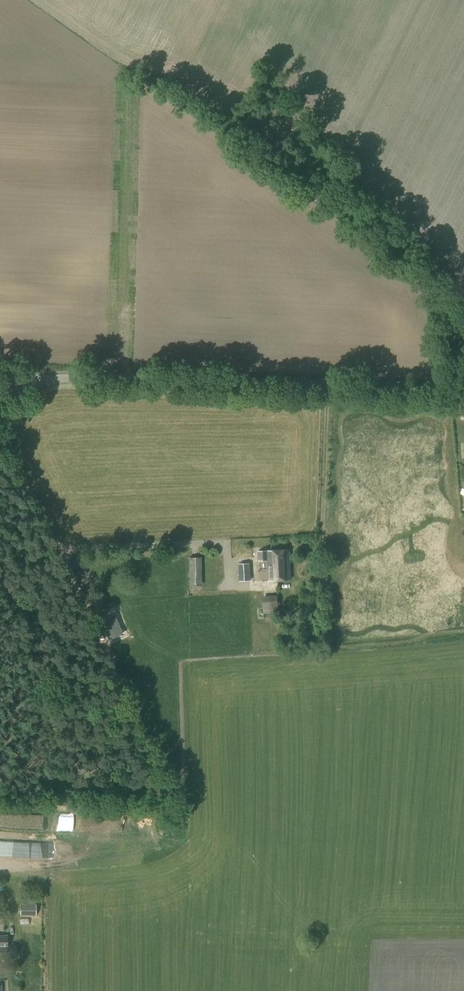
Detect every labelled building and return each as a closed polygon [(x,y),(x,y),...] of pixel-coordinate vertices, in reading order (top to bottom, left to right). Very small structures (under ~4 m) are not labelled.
[(178,541),(168,550),(175,557),(184,548),(178,541)] [(276,567),(276,581),(291,580),(290,551),(275,552),(275,561),(274,561),(274,567),(276,567)] [(269,581),(276,581),(276,567),(274,567),(274,561),(275,561),(275,552),(259,553),(259,561),(268,561),(269,581)] [(189,586),(202,586),(201,557),(189,557),(189,586)] [(239,581),(250,581),(250,563),(238,564),(239,581)] [(105,612),(94,617),(104,639),(115,634),(105,612)] [(36,916),(36,904),(20,904),(20,915),(36,916)] [(7,936),(0,936),(0,957),(16,956),(16,945),(7,945),(7,936)]
